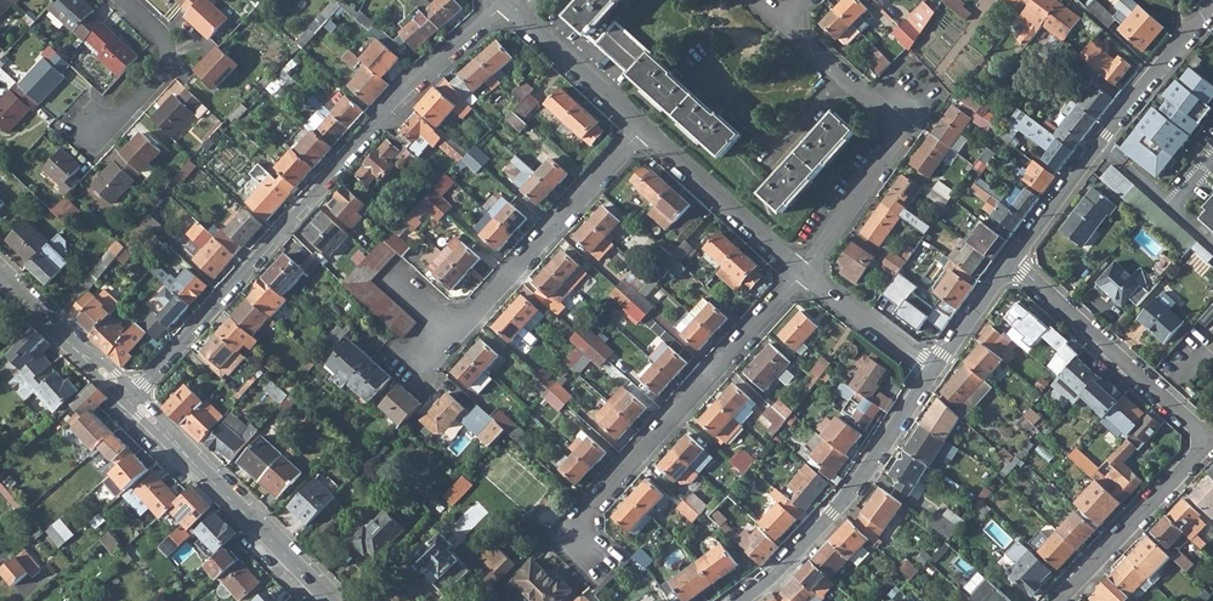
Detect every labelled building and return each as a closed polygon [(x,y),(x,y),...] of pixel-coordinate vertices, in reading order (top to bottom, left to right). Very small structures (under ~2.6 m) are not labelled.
[(13,1),(13,0),(0,0),(0,15),(13,1)] [(85,40),(89,36),(102,22),(92,14),(95,10),(84,0),(55,0),(49,7),(85,40)] [(210,38),(228,18),(208,0),(188,0),(183,6),(189,11),(185,15),(210,38)] [(399,33),(415,51),(438,29),(411,0),(399,0),(398,1),(405,7),(405,18),(398,24),(403,29),(399,33)] [(438,29),(461,9),(453,0),(436,0),(430,6),(425,0),(411,0),(438,29)] [(721,157),(740,136),(719,116),(722,113),(715,106),(711,111),(678,81),(682,76),(675,70),(672,73),(615,21),(614,23),(605,15),(618,0),(581,0),(567,16),(587,35),(589,32),(598,41),(596,43),(721,157)] [(851,24),(866,9),(857,0),(844,0),(836,8),(851,24)] [(964,20),(971,13),(961,5),(962,2),(960,0),(943,0),(942,2),(964,20)] [(1058,1),(1057,0),(1007,0),(1016,8),(1022,1),(1028,5),(1017,21),(1026,27),(1016,40),(1025,46),(1042,24),(1058,1)] [(1108,27),(1116,19),(1096,0),(1093,0),(1086,7),(1108,27)] [(321,14),(328,20),(341,7),(334,1),(321,14)] [(899,26),(915,41),(934,12),(924,1),(899,26)] [(1058,1),(1042,24),(1063,40),(1080,18),(1058,1)] [(341,7),(356,20),(358,15),(345,3),(341,7)] [(1118,29),(1142,50),(1163,28),(1138,6),(1118,29)] [(821,23),(837,39),(837,38),(843,44),(847,44),(855,35),(848,28),(851,24),(836,8),(821,23)] [(356,20),(370,32),(376,26),(360,12),(358,15),(356,20)] [(321,14),(309,27),(312,30),(297,46),(302,49),(328,20),(321,14)] [(1086,31),(1094,38),(1102,29),(1087,15),(1075,29),(1082,35),(1086,31)] [(102,22),(89,36),(104,49),(99,56),(120,75),(138,55),(102,22)] [(848,28),(855,35),(859,31),(851,24),(848,28)] [(370,32),(379,40),(385,34),(376,26),(370,32)] [(907,47),(909,50),(915,41),(899,26),(892,33),(907,47)] [(294,42),(297,46),(312,30),(309,27),(294,42)] [(363,63),(381,80),(400,59),(379,40),(361,61),(363,63)] [(479,58),(494,75),(512,58),(497,41),(479,58)] [(1100,74),(1114,85),(1131,65),(1119,55),(1113,63),(1106,58),(1108,55),(1092,41),(1079,56),(1087,63),(1100,74)] [(1033,68),(1042,74),(1058,52),(1060,49),(1052,43),(1033,68)] [(1060,49),(1058,52),(1062,55),(1068,48),(1064,44),(1060,49)] [(196,70),(216,88),(239,63),(219,46),(196,70)] [(870,68),(877,76),(890,63),(877,49),(872,53),(879,59),(870,68)] [(353,69),(361,61),(349,50),(342,58),(353,69)] [(19,85),(38,102),(65,75),(61,72),(69,64),(66,62),(56,51),(48,60),(45,58),(19,85)] [(463,99),(465,101),(485,83),(492,90),(500,82),(494,75),(479,58),(450,84),(463,99)] [(381,80),(363,63),(359,65),(363,68),(348,85),(370,105),(387,85),(381,80)] [(1100,74),(1087,63),(1082,68),(1090,74),(1086,78),(1093,84),(1081,101),(1072,95),(1069,98),(1071,100),(1097,121),(1119,94),(1098,76),(1100,74)] [(1155,108),(1122,149),(1158,177),(1212,109),(1209,105),(1212,100),(1212,86),(1192,68),(1180,83),(1178,81),(1165,96),(1170,100),(1160,112),(1155,108)] [(270,84),(276,89),(288,75),(283,70),(270,84)] [(417,108),(438,127),(463,99),(450,84),(445,78),(417,108)] [(510,94),(519,104),(529,94),(533,89),(523,79),(510,94)] [(9,132),(31,108),(34,110),(40,103),(38,102),(19,85),(18,82),(1,100),(0,98),(0,123),(9,132)] [(152,118),(172,136),(203,102),(186,87),(178,96),(174,93),(152,118)] [(545,104),(564,122),(580,105),(561,88),(545,104)] [(313,97),(348,128),(363,113),(345,96),(333,109),(331,108),(332,104),(318,91),(313,97)] [(513,112),(522,120),(538,102),(529,94),(519,104),(513,112)] [(323,123),(314,133),(331,148),(348,128),(313,97),(308,103),(320,114),(317,117),(323,123)] [(978,114),(991,122),(994,116),(987,111),(992,104),(986,100),(976,113),(978,114)] [(1047,130),(1073,150),(1097,121),(1071,100),(1062,111),(1068,116),(1058,129),(1051,124),(1047,130)] [(227,118),(231,121),(244,108),(240,104),(227,118)] [(931,135),(949,148),(959,134),(971,118),(974,120),(973,122),(994,136),(995,134),(999,128),(991,122),(978,114),(976,113),(963,104),(959,109),(953,104),(931,135)] [(564,122),(590,145),(603,131),(595,124),(597,122),(580,105),(564,122)] [(1041,160),(1057,172),(1073,150),(1047,130),(1018,108),(1003,131),(1008,134),(1004,140),(1009,143),(1020,130),(1048,151),(1041,160)] [(505,119),(519,132),(526,124),(522,120),(513,112),(505,119)] [(761,194),(782,213),(855,131),(834,112),(819,129),(815,125),(809,133),(812,136),(783,169),(779,165),(772,173),(776,176),(761,194)] [(416,115),(395,138),(418,159),(423,152),(412,142),(419,135),(430,145),(433,148),(439,142),(442,144),(444,140),(416,115)] [(995,134),(1004,140),(1008,134),(1003,131),(999,128),(995,134)] [(124,151),(143,170),(164,148),(145,129),(124,151)] [(294,151),(313,168),(331,148),(314,133),(310,130),(308,132),(310,134),(294,151)] [(959,134),(949,148),(957,153),(967,140),(959,134)] [(356,175),(367,185),(376,175),(382,180),(395,165),(404,174),(418,159),(395,138),(392,135),(378,151),(378,150),(365,165),(356,175)] [(423,152),(430,145),(419,135),(412,142),(423,152)] [(909,164),(928,178),(949,148),(931,135),(909,164)] [(201,147),(205,151),(213,142),(209,138),(201,147)] [(451,155),(459,162),(464,157),(446,142),(440,148),(450,157),(451,155)] [(55,191),(62,197),(64,195),(79,179),(71,173),(79,165),(60,147),(43,166),(62,183),(55,191)] [(467,153),(482,166),(488,159),(474,147),(467,153)] [(978,159),(986,165),(992,158),(995,160),(998,157),(994,154),(994,153),(986,147),(978,159)] [(288,180),(296,187),(313,168),(294,151),(292,149),(275,168),(282,175),(276,181),(282,186),(288,180)] [(94,183),(114,201),(143,170),(124,151),(94,183)] [(451,170),(457,175),(466,165),(475,174),(482,166),(467,153),(464,157),(459,162),(451,170)] [(999,163),(1041,194),(1054,177),(1032,161),(1026,169),(1023,167),(1020,170),(1003,157),(999,163)] [(536,174),(553,189),(567,174),(550,158),(536,174)] [(196,166),(190,160),(173,179),(179,184),(196,166)] [(1100,179),(1143,217),(1183,254),(1189,248),(1208,264),(1212,258),(1212,256),(1112,166),(1100,179)] [(630,181),(656,205),(671,189),(653,172),(651,174),(643,167),(630,181)] [(522,189),(539,205),(553,189),(536,174),(522,189)] [(246,202),(266,221),(290,193),(282,186),(276,181),(271,175),(246,202)] [(881,203),(900,217),(921,189),(902,175),(881,203)] [(974,183),(1023,219),(1038,198),(1025,188),(1014,203),(981,180),(980,181),(977,179),(974,183)] [(932,189),(949,201),(954,193),(938,181),(932,189)] [(997,228),(1009,237),(1023,219),(974,183),(969,190),(986,203),(982,208),(1001,222),(997,228)] [(328,205),(347,224),(365,205),(345,186),(328,205)] [(1059,230),(1080,246),(1087,237),(1088,238),(1106,213),(1109,215),(1116,206),(1091,187),(1059,230)] [(425,196),(444,214),(450,206),(431,189),(425,196)] [(656,205),(675,222),(690,206),(671,189),(656,205)] [(927,196),(944,208),(949,201),(932,189),(927,196)] [(81,211),(64,195),(62,197),(52,208),(68,224),(77,214),(81,211)] [(404,218),(415,229),(420,223),(417,220),(426,211),(437,221),(444,214),(425,196),(404,218)] [(495,219),(511,235),(526,219),(502,197),(488,213),(495,219)] [(1212,231),(1212,197),(1204,208),(1207,211),(1200,219),(1212,231)] [(860,232),(879,246),(900,217),(881,203),(860,232)] [(589,222),(605,237),(620,222),(603,207),(589,222)] [(223,228),(214,236),(235,255),(262,225),(247,212),(228,233),(223,228)] [(303,233),(328,257),(348,236),(323,212),(303,233)] [(148,228),(153,233),(160,225),(147,214),(142,223),(148,228)] [(370,217),(380,226),(384,223),(374,214),(370,217)] [(396,252),(402,258),(410,248),(398,237),(407,227),(413,232),(415,229),(404,218),(393,230),(388,234),(383,240),(396,252)] [(511,235),(495,219),(480,235),(497,250),(511,235)] [(968,241),(992,260),(1007,240),(979,219),(964,238),(968,241)] [(7,241),(31,263),(48,245),(50,243),(26,221),(7,241)] [(575,237),(600,260),(613,244),(605,237),(589,222),(575,237)] [(131,239),(136,243),(140,239),(148,228),(142,223),(131,239)] [(194,259),(214,278),(235,255),(214,236),(198,223),(188,234),(193,239),(185,248),(196,257),(194,259)] [(380,226),(388,234),(393,230),(384,223),(380,226)] [(705,249),(724,267),(739,250),(720,232),(705,249)] [(27,267),(48,287),(62,272),(61,271),(68,263),(67,251),(66,242),(58,234),(55,238),(50,243),(48,245),(31,263),(27,267)] [(442,253),(465,274),(480,258),(456,237),(442,253)] [(82,285),(89,292),(102,275),(116,258),(124,247),(117,240),(82,285)] [(342,284),(402,338),(416,323),(369,281),(396,252),(383,240),(368,255),(342,284)] [(947,257),(971,275),(976,268),(983,273),(992,260),(968,241),(960,251),(955,247),(947,257)] [(671,256),(682,265),(689,256),(687,254),(692,248),(685,242),(671,256)] [(841,273),(855,283),(874,257),(853,242),(839,262),(845,266),(841,273)] [(935,306),(950,318),(977,280),(971,275),(947,257),(935,247),(931,244),(928,242),(922,250),(937,261),(936,263),(949,272),(935,292),(942,297),(935,306)] [(651,251),(665,263),(671,256),(658,244),(651,251)] [(124,247),(116,258),(124,264),(132,254),(124,247)] [(717,274),(735,291),(742,283),(749,290),(762,276),(754,270),(757,267),(739,250),(724,267),(717,274)] [(885,257),(900,268),(905,262),(890,250),(885,257)] [(549,266),(565,281),(568,277),(579,266),(563,251),(549,266)] [(908,259),(912,262),(917,255),(913,252),(908,259)] [(427,269),(450,291),(465,274),(442,253),(427,269)] [(263,279),(283,297),(304,272),(308,275),(319,262),(312,255),(300,268),(285,254),(263,279)] [(651,278),(658,284),(671,269),(679,276),(686,269),(682,265),(671,256),(665,263),(651,278)] [(879,265),(894,276),(900,268),(885,257),(879,265)] [(1140,284),(1114,261),(1095,283),(1121,305),(1127,298),(1137,306),(1149,292),(1139,285),(1140,284)] [(176,293),(189,306),(207,286),(187,269),(178,279),(171,273),(168,276),(155,264),(150,270),(176,293)] [(533,283),(558,305),(573,289),(565,281),(549,266),(533,283)] [(587,273),(579,266),(568,277),(577,285),(587,273)] [(631,300),(647,282),(638,275),(630,285),(624,280),(617,288),(631,300)] [(573,289),(577,285),(568,277),(565,281),(573,289)] [(631,300),(646,314),(653,307),(645,299),(658,284),(651,278),(647,282),(631,300)] [(249,299),(266,314),(270,309),(274,313),(286,300),(283,297),(263,279),(255,286),(258,288),(249,299)] [(610,295),(624,308),(631,300),(617,288),(610,295)] [(71,314),(93,333),(109,315),(118,305),(104,291),(96,299),(89,292),(71,314)] [(1156,299),(1156,298),(1136,320),(1163,344),(1183,322),(1168,309),(1174,302),(1162,292),(1156,299)] [(170,328),(189,306),(176,293),(173,297),(175,299),(158,318),(153,313),(140,326),(147,333),(155,339),(167,325),(170,328)] [(507,312),(524,326),(538,311),(522,296),(507,312)] [(696,319),(713,335),(727,319),(703,297),(689,313),(696,319)] [(231,318),(252,337),(265,322),(272,329),(276,324),(266,314),(249,299),(231,318)] [(1023,341),(1032,349),(1050,329),(1016,299),(1001,316),(1026,338),(1023,341)] [(631,314),(639,321),(646,314),(631,300),(624,308),(622,311),(628,317),(631,314)] [(1113,302),(1103,315),(1114,323),(1124,310),(1113,302)] [(494,327),(510,342),(524,326),(507,312),(494,327)] [(778,335),(795,351),(802,343),(817,327),(799,312),(778,335)] [(676,328),(683,334),(696,319),(689,313),(676,328)] [(124,329),(109,315),(93,333),(90,336),(123,367),(133,357),(129,353),(147,333),(140,326),(137,323),(126,336),(121,331),(124,329)] [(218,333),(239,351),(247,342),(252,347),(258,341),(252,337),(231,318),(218,333)] [(713,335),(696,319),(683,334),(682,335),(699,351),(713,335)] [(576,333),(590,345),(597,338),(584,325),(576,333)] [(991,326),(978,341),(982,345),(996,357),(1009,342),(1001,335),(991,326)] [(334,343),(336,345),(346,334),(338,327),(328,338),(334,343)] [(1044,350),(1053,359),(1069,342),(1052,327),(1050,329),(1032,349),(1028,353),(1034,358),(1041,350),(1042,351),(1044,350)] [(9,384),(25,402),(31,396),(25,389),(47,371),(52,366),(43,354),(36,360),(31,355),(46,341),(34,329),(8,355),(7,356),(23,372),(9,384)] [(1001,335),(1009,342),(1012,339),(1003,332),(1001,335)] [(239,351),(218,333),(198,356),(208,366),(216,373),(220,368),(221,369),(225,373),(228,376),(245,357),(239,351)] [(570,340),(584,352),(590,345),(576,333),(570,340)] [(590,345),(606,360),(613,352),(597,338),(590,345)] [(370,359),(350,340),(327,365),(337,374),(333,379),(344,389),(348,384),(370,359)] [(467,356),(484,371),(498,355),(481,340),(467,356)] [(656,364),(672,379),(687,364),(670,348),(663,342),(649,358),(656,364)] [(337,346),(336,345),(334,343),(326,352),(329,356),(337,346)] [(743,373),(763,392),(791,362),(770,343),(743,373)] [(801,356),(808,349),(802,343),(795,351),(801,356)] [(570,368),(579,376),(592,360),(599,367),(606,360),(590,345),(584,352),(570,368)] [(996,357),(982,345),(965,362),(966,363),(984,380),(1001,361),(996,357)] [(855,391),(870,402),(873,396),(879,387),(876,385),(887,369),(875,361),(881,353),(875,348),(869,357),(863,352),(856,361),(857,364),(861,368),(848,387),(855,391)] [(203,371),(208,366),(198,356),(193,361),(203,371)] [(495,381),(484,371),(467,356),(453,372),(470,386),(476,379),(488,389),(495,381)] [(1042,365),(1058,377),(1059,375),(1069,365),(1069,364),(1061,356),(1052,365),(1046,360),(1042,365)] [(305,367),(309,371),(318,361),(313,357),(305,367)] [(810,372),(818,379),(825,371),(830,363),(822,357),(810,372)] [(1051,384),(1074,405),(1082,396),(1099,378),(1076,357),(1069,364),(1069,365),(1059,375),(1058,377),(1051,384)] [(348,384),(369,402),(391,377),(370,359),(348,384)] [(984,380),(966,363),(941,391),(942,392),(937,397),(938,398),(954,412),(967,399),(974,406),(992,387),(984,380)] [(641,381),(658,396),(672,379),(656,364),(641,381)] [(220,368),(216,373),(221,377),(225,373),(221,369),(220,368)] [(890,372),(887,369),(876,385),(879,387),(890,372)] [(536,377),(550,390),(556,383),(542,370),(536,377)] [(38,393),(55,413),(78,391),(69,381),(66,384),(57,373),(53,378),(47,371),(25,389),(31,396),(32,397),(38,393)] [(529,385),(543,397),(550,390),(536,377),(529,385)] [(1099,415),(1102,419),(1104,417),(1123,396),(1113,386),(1111,389),(1099,378),(1082,396),(1100,412),(1099,415)] [(238,393),(242,397),(253,385),(249,381),(238,393)] [(269,393),(281,404),(287,396),(271,381),(265,387),(270,392),(269,393)] [(550,390),(565,404),(571,396),(556,383),(550,390)] [(73,430),(95,451),(99,447),(114,433),(93,414),(108,399),(92,384),(71,407),(78,414),(69,423),(75,428),(73,430)] [(716,403),(733,418),(745,405),(750,399),(733,384),(716,403)] [(165,408),(182,425),(201,406),(203,404),(194,394),(196,392),(190,386),(188,388),(186,385),(165,408)] [(381,407),(401,426),(421,404),(400,386),(381,407)] [(615,408),(632,424),(646,408),(622,387),(608,403),(615,408)] [(543,397),(558,411),(565,404),(550,390),(543,397)] [(852,419),(864,429),(879,408),(870,402),(855,391),(850,399),(843,408),(854,415),(852,419)] [(877,398),(873,396),(870,402),(879,408),(886,413),(893,403),(892,402),(880,393),(877,398)] [(457,419),(489,449),(505,431),(491,418),(489,417),(477,406),(470,414),(447,394),(440,401),(436,407),(434,405),(419,421),(434,434),(443,434),(457,419)] [(1123,396),(1104,417),(1106,419),(1104,422),(1119,436),(1123,434),(1142,413),(1123,396)] [(921,425),(944,439),(959,416),(954,412),(938,398),(921,425)] [(772,407),(786,419),(791,414),(792,412),(778,399),(772,407)] [(974,406),(967,399),(954,412),(959,416),(962,419),(974,406)] [(223,417),(206,401),(203,404),(201,406),(218,422),(223,417)] [(632,424),(615,408),(608,403),(597,415),(597,421),(601,425),(618,440),(632,424)] [(717,436),(726,445),(742,427),(740,425),(733,418),(716,403),(699,422),(715,437),(717,436)] [(733,418),(740,425),(752,412),(745,405),(733,418)] [(218,422),(201,406),(182,425),(200,442),(218,422)] [(763,414),(779,429),(783,423),(786,419),(772,407),(771,406),(763,414)] [(1040,417),(1030,408),(1023,415),(1033,424),(1040,417)] [(505,431),(509,434),(516,426),(497,409),(489,417),(491,418),(505,431)] [(217,450),(230,461),(258,430),(251,424),(247,428),(231,413),(204,444),(215,452),(217,450)] [(1106,478),(1096,470),(1090,476),(1095,481),(1120,503),(1141,481),(1122,463),(1135,448),(1137,450),(1160,425),(1148,413),(1148,414),(1134,429),(1125,439),(1105,460),(1115,469),(1110,475),(1120,484),(1116,488),(1106,478)] [(792,424),(803,433),(808,427),(791,414),(786,419),(783,423),(788,429),(792,424)] [(23,441),(27,446),(54,423),(49,416),(31,431),(32,433),(23,441)] [(823,440),(845,456),(860,436),(837,417),(821,437),(823,440)] [(927,465),(929,466),(945,440),(944,439),(921,425),(905,451),(927,465)] [(512,437),(524,448),(532,440),(516,426),(509,434),(512,437)] [(575,454),(592,469),(606,453),(589,438),(581,431),(577,436),(577,440),(570,449),(575,454)] [(99,447),(119,468),(135,455),(114,433),(99,447)] [(713,459),(687,436),(673,451),(699,474),(713,459)] [(239,463),(260,481),(282,456),(261,437),(239,463)] [(798,453),(836,485),(841,479),(835,474),(847,458),(845,456),(823,440),(812,453),(804,446),(798,453)] [(1001,454),(1009,461),(1013,456),(1005,449),(1000,454),(1001,454)] [(1068,456),(1090,476),(1096,470),(1097,469),(1075,449),(1068,456)] [(659,466),(676,482),(677,481),(681,485),(691,483),(699,474),(673,451),(659,466)] [(909,494),(927,465),(905,451),(890,473),(900,479),(895,486),(909,494)] [(729,462),(744,475),(749,468),(751,466),(737,453),(729,462)] [(555,466),(577,485),(592,469),(575,454),(569,460),(564,456),(555,466)] [(1009,461),(1001,454),(997,458),(1005,465),(1009,461)] [(120,482),(127,490),(131,487),(144,475),(149,471),(135,455),(119,468),(106,480),(113,488),(120,482)] [(260,481),(277,497),(289,483),(291,485),(301,474),(282,456),(260,481)] [(792,501),(804,511),(828,483),(807,464),(789,486),(798,494),(792,501)] [(289,508),(308,525),(341,489),(322,472),(289,508)] [(131,487),(159,517),(168,508),(179,499),(155,474),(148,481),(144,475),(131,487)] [(1110,475),(1106,478),(1116,488),(1120,484),(1110,475)] [(443,497),(448,502),(467,481),(462,476),(443,497)] [(1212,477),(1201,489),(1199,487),(1190,496),(1212,518),(1212,478),(1212,477)] [(630,499),(646,514),(663,495),(647,480),(630,499)] [(1076,511),(1095,529),(1120,503),(1095,481),(1075,503),(1080,507),(1076,511)] [(181,516),(187,523),(190,527),(211,506),(192,487),(187,492),(179,499),(168,508),(178,519),(181,516)] [(759,525),(777,541),(804,511),(792,501),(775,488),(769,496),(777,503),(759,525)] [(978,497),(982,501),(991,492),(986,488),(978,497)] [(880,489),(853,525),(868,539),(873,544),(902,505),(880,489)] [(684,501),(699,515),(702,512),(707,507),(692,493),(684,501)] [(707,516),(760,565),(778,547),(757,529),(744,543),(723,522),(738,506),(727,497),(727,496),(725,498),(707,516)] [(638,533),(651,518),(646,514),(630,499),(613,517),(630,532),(631,531),(633,533),(638,533)] [(1190,538),(1211,558),(1212,556),(1212,551),(1206,544),(1206,543),(1197,534),(1206,525),(1199,517),(1200,515),(1184,499),(1167,516),(1187,536),(1190,538)] [(677,509),(692,522),(699,515),(684,501),(677,509)] [(925,522),(948,539),(959,528),(934,509),(925,522)] [(367,550),(376,558),(403,530),(384,511),(365,531),(361,532),(357,536),(355,538),(355,540),(355,542),(355,545),(356,546),(358,548),(359,549),(362,550),(367,550)] [(1057,532),(1076,549),(1095,529),(1076,511),(1057,532)] [(196,532),(217,552),(221,548),(234,536),(236,533),(227,523),(226,525),(216,513),(196,532)] [(1173,554),(1190,538),(1187,536),(1167,516),(1151,532),(1173,554)] [(54,525),(67,541),(74,535),(61,519),(54,525)] [(849,559),(868,539),(853,525),(849,521),(829,541),(848,559),(849,559)] [(187,523),(182,527),(186,531),(190,527),(187,523)] [(48,530),(61,546),(67,541),(54,525),(48,530)] [(191,537),(186,531),(182,527),(160,547),(169,557),(191,537)] [(1038,552),(1057,570),(1076,549),(1057,532),(1038,552)] [(412,563),(445,596),(470,572),(449,550),(453,546),(441,534),(412,563)] [(1126,558),(1148,579),(1170,556),(1148,536),(1126,558)] [(829,579),(848,559),(829,541),(810,561),(826,576),(829,579)] [(696,562),(712,584),(737,565),(721,544),(696,562)] [(206,565),(218,580),(220,578),(240,560),(233,551),(230,553),(226,548),(206,565)] [(632,557),(646,569),(647,568),(654,560),(640,548),(632,557)] [(26,549),(17,557),(21,562),(30,554),(26,549)] [(1174,557),(1190,571),(1197,562),(1181,549),(1174,557)] [(1008,574),(1031,596),(1041,586),(1039,584),(1051,571),(1029,551),(1008,574)] [(21,562),(17,557),(1,570),(14,585),(29,573),(33,578),(41,571),(41,567),(30,554),(21,562)] [(489,567),(501,578),(516,563),(511,558),(510,560),(503,554),(489,567)] [(1107,577),(1128,596),(1138,586),(1148,596),(1156,587),(1148,579),(1126,558),(1107,577)] [(220,578),(240,600),(260,583),(240,560),(220,578)] [(903,567),(914,577),(920,569),(909,560),(903,567)] [(531,600),(568,600),(578,590),(548,561),(540,569),(532,561),(512,581),(531,600)] [(816,595),(820,599),(823,596),(822,595),(834,583),(829,579),(826,576),(810,561),(796,577),(816,595)] [(712,584),(696,562),(672,579),(671,577),(659,585),(671,600),(688,600),(712,584)] [(816,595),(796,577),(775,598),(770,592),(758,600),(810,600),(816,595)] [(1092,600),(1123,600),(1124,599),(1126,600),(1132,600),(1128,596),(1107,577),(1098,587),(1100,588),(1090,599),(1092,600)] [(986,579),(968,599),(970,600),(1010,600),(986,579)] [(1199,596),(1203,600),(1210,593),(1206,589),(1199,596)]
